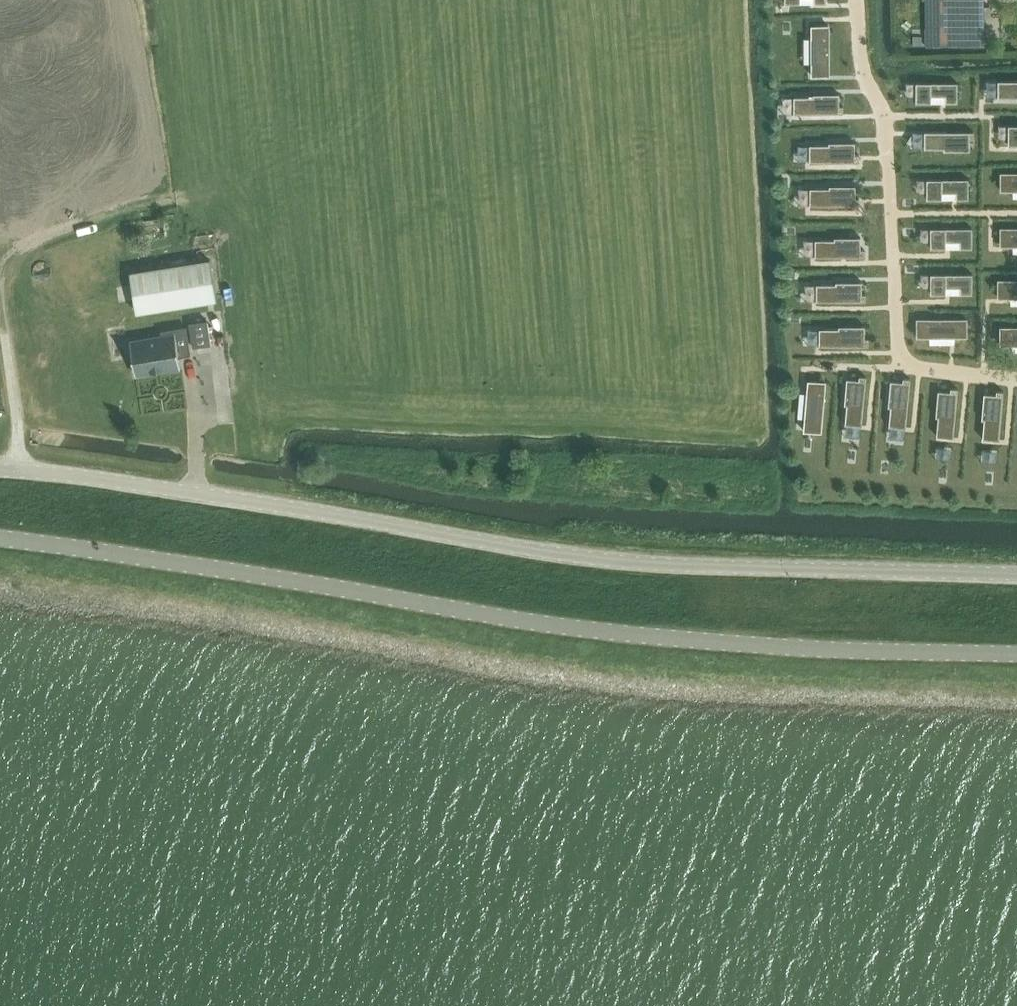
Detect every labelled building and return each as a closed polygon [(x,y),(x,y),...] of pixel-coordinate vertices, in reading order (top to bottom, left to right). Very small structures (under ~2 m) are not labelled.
[(781,8),(829,8),(829,0),(781,0),(781,8)] [(941,46),(985,45),(983,0),(939,0),(941,46)] [(829,29),(807,29),(807,77),(829,77),(829,29)] [(961,104),(960,79),(912,80),(913,105),(961,104)] [(994,80),(994,102),(1016,102),(1016,80),(994,80)] [(840,91),(792,92),(793,117),(841,117),(840,91)] [(1005,123),(1006,148),(1016,148),(1016,123),(1005,123)] [(975,130),(924,129),(924,154),(975,154),(975,130)] [(861,139),(806,139),(806,164),(861,164),(861,139)] [(1002,172),(1002,190),(1016,189),(1016,172),(1002,172)] [(970,178),(917,179),(918,192),(928,191),(928,199),(971,198),(970,178)] [(858,183),(795,183),(795,205),(863,205),(863,197),(858,197),(858,183)] [(98,235),(113,232),(110,219),(95,222),(98,235)] [(976,224),(919,225),(919,242),(931,242),(931,248),(976,248),(976,224)] [(1003,226),(1002,244),(1016,245),(1016,226),(1003,226)] [(863,236),(801,236),(801,255),(867,255),(867,248),(863,249),(863,236)] [(1001,250),(1002,268),(1016,267),(1016,249),(1001,250)] [(210,260),(130,272),(137,312),(216,299),(210,260)] [(974,272),(922,273),(922,288),(932,288),(933,293),(974,291),(974,272)] [(999,279),(999,296),(1016,296),(1016,279),(999,279)] [(862,280),(808,281),(808,301),(868,301),(868,292),(862,292),(862,280)] [(970,317),(920,317),(920,335),(970,335),(970,317)] [(208,320),(190,323),(194,346),(211,344),(208,320)] [(866,325),(803,327),(804,348),(870,346),(870,337),(866,338),(866,325)] [(162,336),(130,342),(135,373),(180,366),(179,357),(191,355),(187,326),(161,330),(162,336)] [(1001,326),(1001,345),(1016,345),(1016,326),(1001,326)] [(849,375),(845,425),(864,427),(867,376),(849,375)] [(828,380),(810,378),(806,428),(824,430),(828,380)] [(892,380),(888,426),(907,428),(912,381),(892,380)] [(939,390),(936,436),(955,438),(959,392),(939,390)] [(985,392),(983,438),(1002,439),(1004,393),(985,392)]
